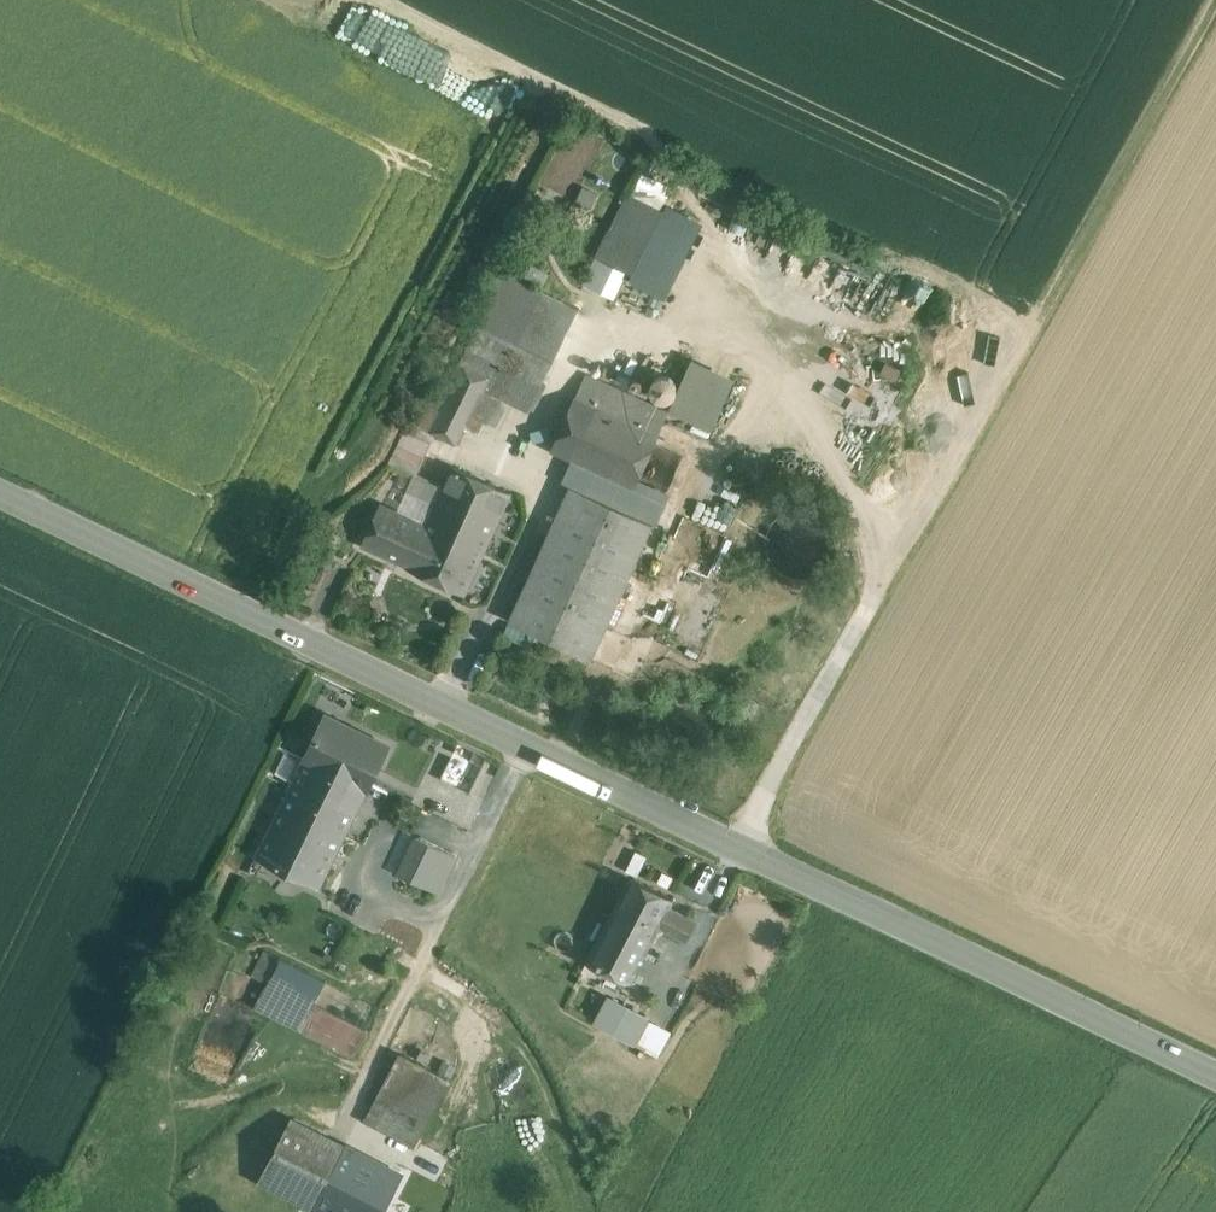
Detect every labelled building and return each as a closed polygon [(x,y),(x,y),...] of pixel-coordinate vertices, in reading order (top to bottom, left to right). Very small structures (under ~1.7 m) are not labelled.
[(669,289),(700,227),(627,192),(597,254),(669,289)] [(468,344),(542,381),(580,306),(505,269),(468,344)] [(542,381),(468,344),(455,371),(484,386),(500,394),(528,407),(540,382),(541,383),(542,381)] [(708,429),(734,375),(694,357),(670,411),(708,429)] [(436,433),(456,443),(465,424),(484,386),(455,371),(437,409),(427,429),(436,433)] [(586,373),(576,395),(658,432),(668,411),(586,373)] [(484,386),(465,424),(476,429),(482,416),(488,418),(500,394),(484,386)] [(572,460),(634,487),(658,432),(576,395),(552,450),(572,460)] [(427,429),(437,409),(424,403),(414,423),(427,429)] [(414,423),(406,431),(431,443),(436,433),(427,429),(414,423)] [(420,468),(431,443),(406,431),(405,431),(393,455),(420,468)] [(756,454),(761,435),(748,431),(742,449),(756,454)] [(563,482),(570,485),(654,523),(664,500),(634,487),(572,460),(563,482)] [(483,556),(486,548),(512,493),(452,465),(442,486),(424,526),(423,529),(483,556)] [(416,474),(398,513),(424,526),(442,486),(416,474)] [(570,485),(509,620),(592,657),(654,523),(570,485)] [(483,556),(423,529),(424,526),(398,513),(381,506),(364,543),(407,563),(406,566),(438,581),(438,582),(446,585),(465,593),(481,559),(483,556)] [(325,717),(304,760),(365,790),(366,789),(386,746),(325,717)] [(320,886),(367,790),(366,789),(365,790),(304,760),(303,760),(256,855),(320,886)] [(458,858),(414,837),(398,871),(441,892),(458,858)] [(660,931),(672,908),(676,899),(631,875),(585,961),(631,986),(660,931)] [(672,908),(660,931),(685,945),(698,922),(672,908)] [(286,965),(264,955),(253,977),(275,988),(286,965)] [(458,1017),(342,961),(330,987),(286,965),(275,988),(273,993),(323,1017),(371,1040),(433,1070),(446,1043),(458,1017)] [(323,1017),(273,993),(267,1004),(317,1028),(323,1017)] [(647,1019),(608,1001),(595,1026),(634,1045),(647,1019)] [(371,1040),(323,1017),(317,1028),(314,1035),(362,1058),(371,1040)] [(463,1052),(446,1043),(433,1070),(450,1078),(463,1052)] [(399,1055),(366,1119),(337,1104),(323,1130),(402,1171),(448,1081),(399,1055)] [(294,1123),(292,1122),(260,1184),(262,1185),(262,1184),(316,1211),(381,1211),(399,1177),(398,1176),(397,1177),(294,1123)]
